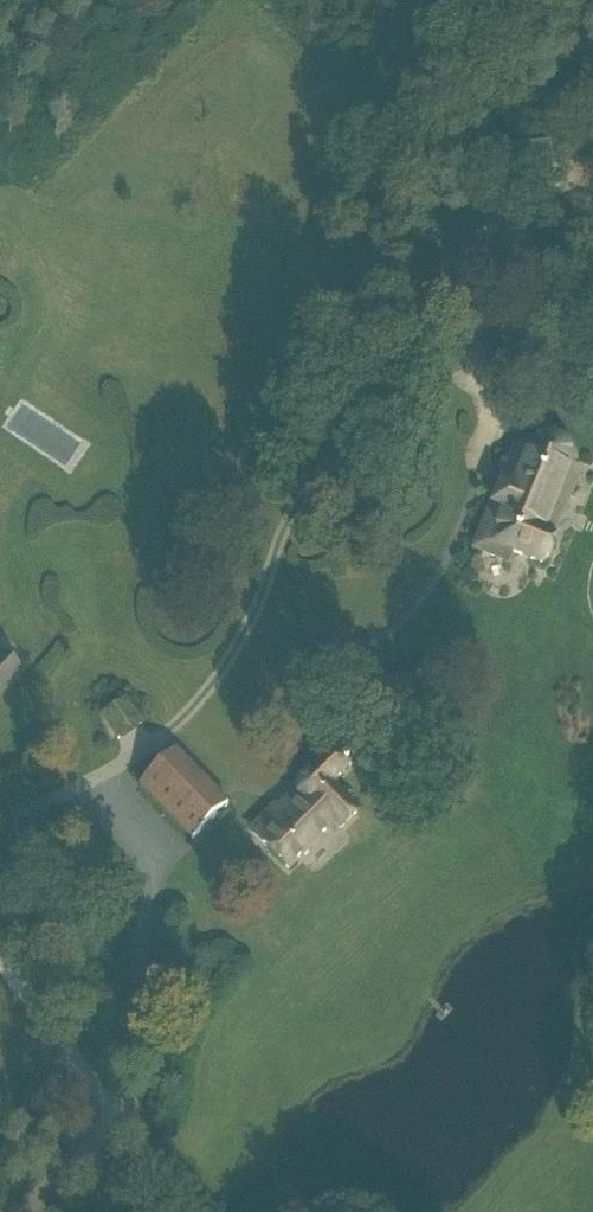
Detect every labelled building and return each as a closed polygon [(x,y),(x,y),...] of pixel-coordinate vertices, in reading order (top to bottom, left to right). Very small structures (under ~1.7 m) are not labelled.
[(520,468),(507,463),(476,547),(518,562),(522,552),(542,560),(561,511),(553,508),(575,449),(533,433),(520,468)] [(0,641),(0,698),(29,670),(1,641),(0,641)] [(363,749),(343,728),(244,822),(292,872),(363,804),(335,775),(363,749)] [(170,751),(138,783),(193,839),(225,807),(170,751)]
